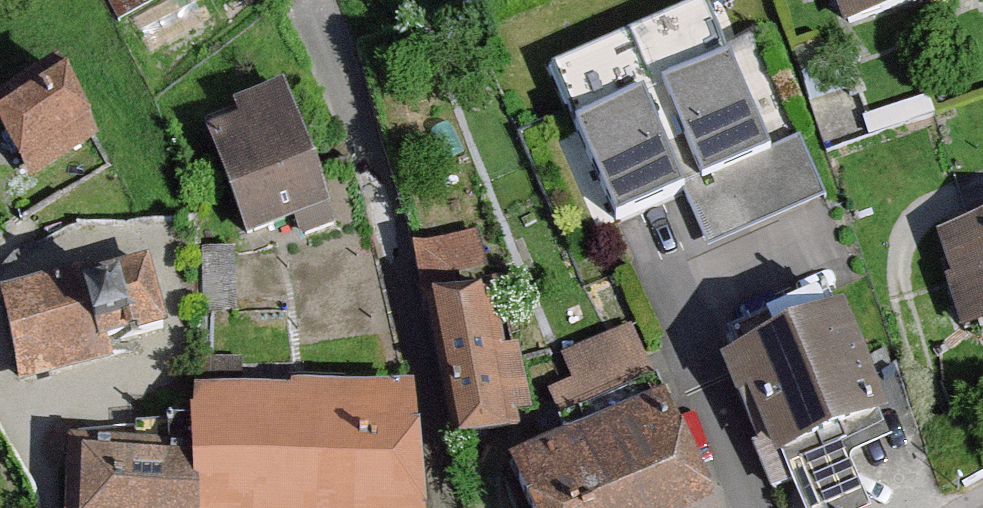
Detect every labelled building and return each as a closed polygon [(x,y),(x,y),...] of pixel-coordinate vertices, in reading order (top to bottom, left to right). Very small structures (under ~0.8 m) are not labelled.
[(116,24),(158,0),(102,0),(116,24)] [(819,32),(892,8),(915,0),(808,0),(819,32)] [(710,342),(812,293),(682,26),(580,75),(710,342)] [(7,183),(73,140),(39,89),(0,114),(0,173),(7,183)] [(285,240),(322,224),(296,165),(264,90),(214,111),(220,127),(185,142),(210,200),(228,243),(277,222),(285,240)] [(958,348),(982,340),(982,227),(924,247),(958,348)] [(468,244),(401,258),(440,449),(507,436),(468,244)] [(144,339),(114,253),(0,292),(0,384),(2,388),(144,339)] [(806,326),(754,353),(697,382),(749,484),(767,475),(784,507),(847,507),(817,449),(858,429),(806,326)] [(395,400),(168,401),(168,441),(168,507),(396,507),(395,400)] [(494,507),(682,507),(634,410),(482,485),(494,507)] [(168,441),(44,440),(43,507),(168,507),(168,441)]
